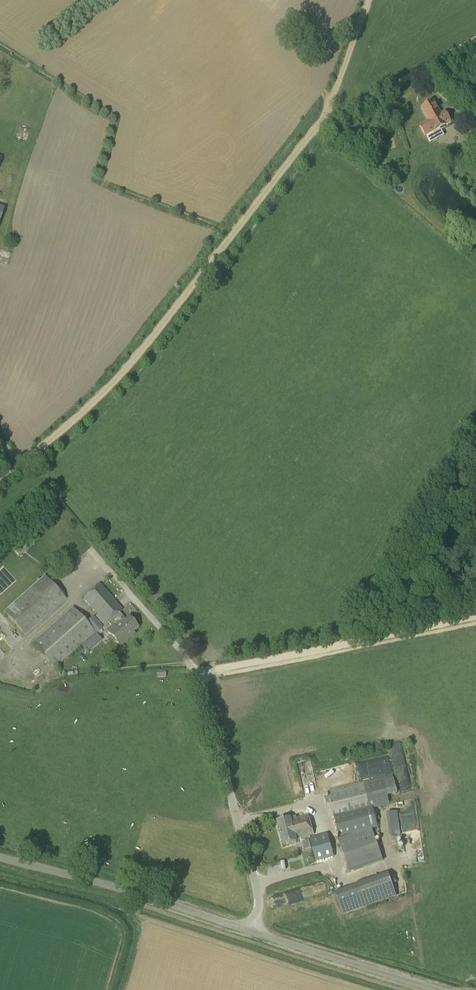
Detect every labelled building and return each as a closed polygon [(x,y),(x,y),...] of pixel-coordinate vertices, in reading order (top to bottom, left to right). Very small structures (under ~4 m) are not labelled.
[(422,108),(429,121),(421,125),(427,135),(451,122),(447,114),(442,116),(434,101),(422,108)] [(11,140),(5,148),(13,154),(19,147),(11,140)] [(24,635),(65,598),(46,576),(4,612),(24,635)] [(106,622),(124,607),(102,580),(84,595),(106,622)] [(96,633),(94,631),(86,623),(72,607),(32,644),(54,670),(96,633)] [(110,621),(127,641),(134,634),(132,632),(137,627),(129,617),(125,620),(119,613),(110,621)] [(96,634),(82,646),(86,652),(101,639),(96,634)] [(27,685),(31,678),(24,675),(21,682),(27,685)] [(398,769),(404,791),(410,789),(404,767),(398,769)] [(328,792),(335,817),(390,804),(383,778),(328,792)] [(314,834),(308,814),(291,819),(290,818),(277,821),(284,844),(297,841),(296,839),(314,834)] [(349,872),(382,860),(370,824),(336,836),(349,872)] [(387,866),(396,863),(394,858),(386,861),(387,866)] [(363,905),(398,894),(391,872),(356,882),(363,905)]
